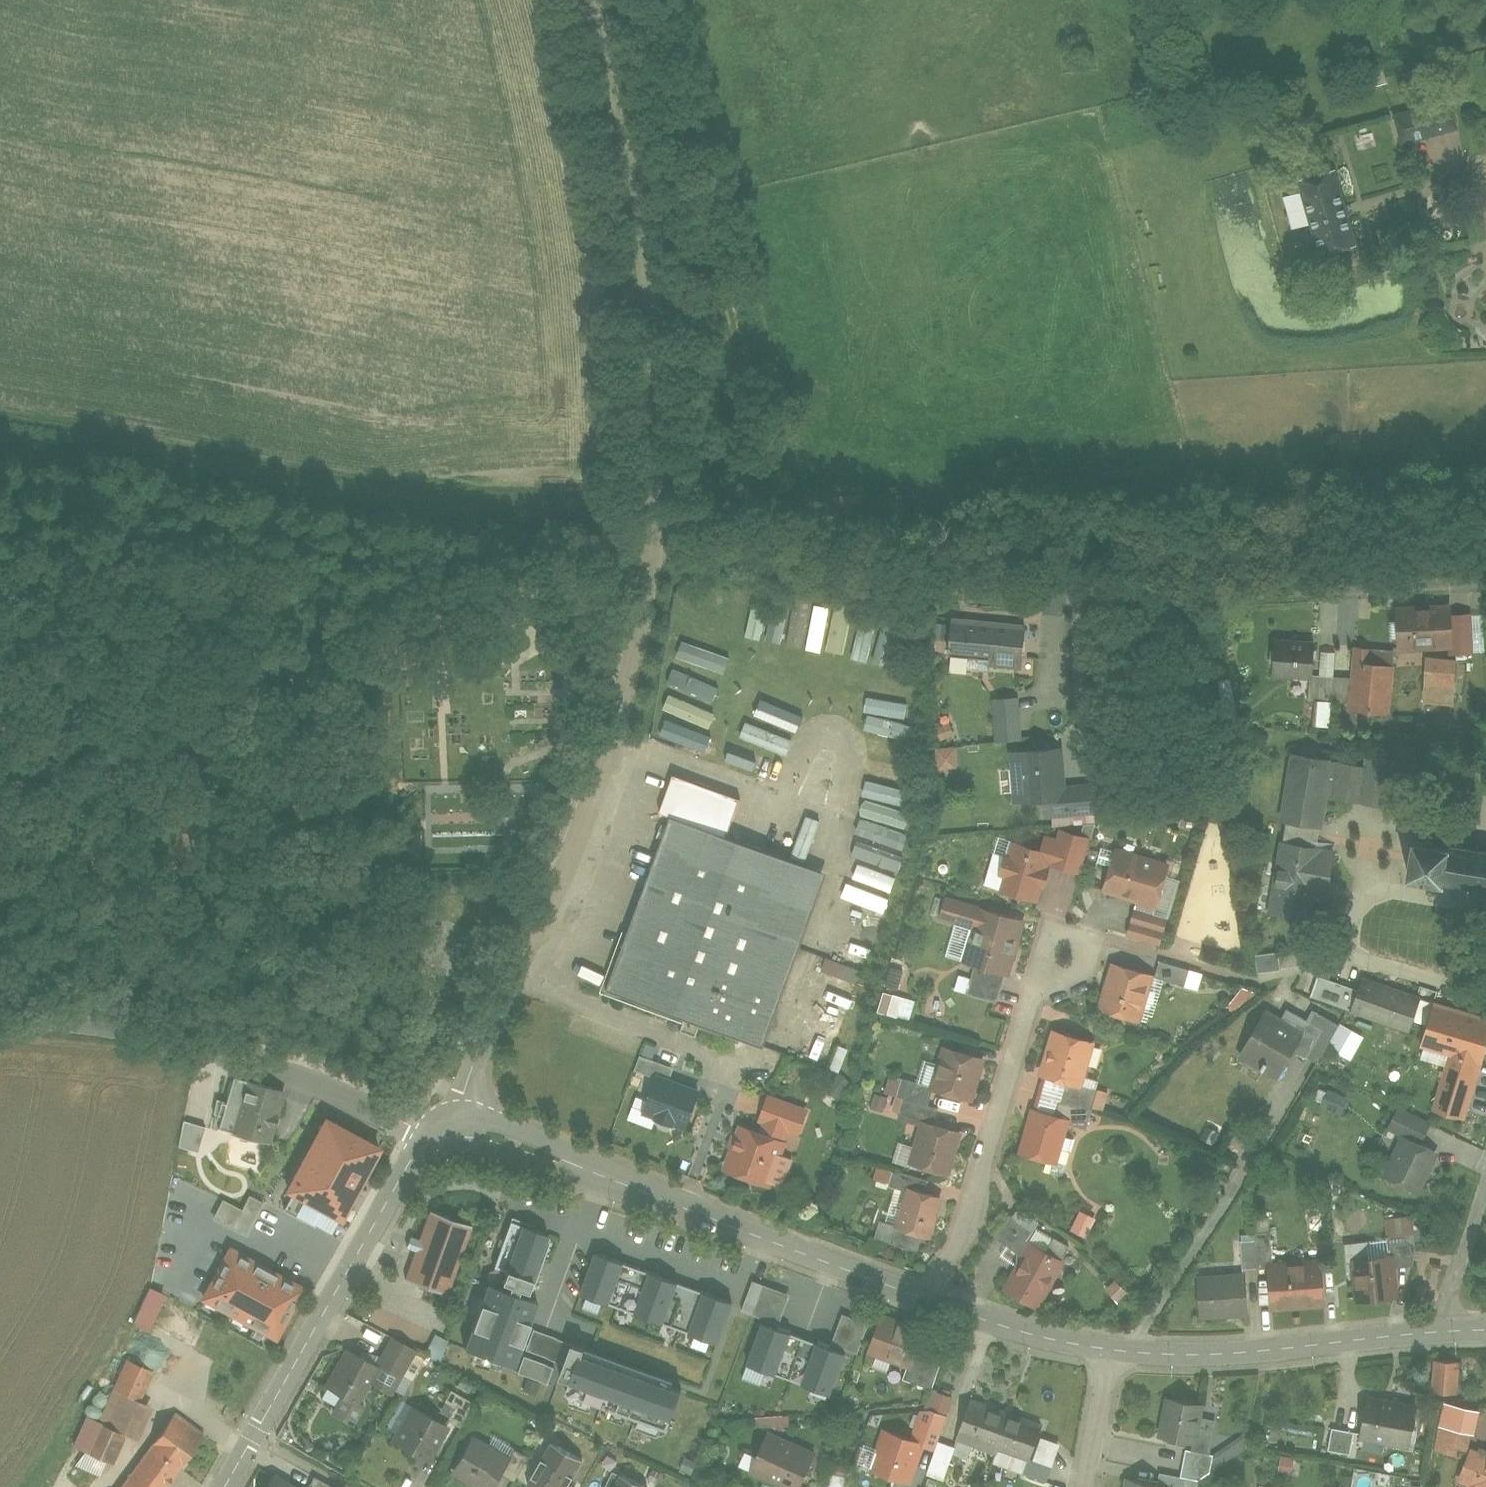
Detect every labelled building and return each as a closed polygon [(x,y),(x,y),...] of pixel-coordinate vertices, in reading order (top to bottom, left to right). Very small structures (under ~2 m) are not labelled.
[(1448,89),(1395,105),(1404,134),(1457,118),(1448,89)] [(1342,172),(1301,185),(1323,256),(1364,244),(1342,172)] [(748,636),(765,641),(779,596),(761,591),(748,636)] [(773,639),(872,656),(871,663),(889,667),(898,615),(781,595),(773,639)] [(1400,609),(1403,654),(1457,650),(1455,618),(1454,605),(1400,609)] [(1476,617),(1455,618),(1457,650),(1458,656),(1479,655),(1476,617)] [(1029,672),(1034,627),(958,619),(953,664),(1029,672)] [(688,625),(681,641),(726,659),(732,642),(688,625)] [(1317,676),(1322,676),(1323,644),(1276,642),(1275,674),(1317,676)] [(680,649),(674,665),(718,682),(724,666),(680,649)] [(1429,661),(1428,704),(1459,705),(1460,662),(1429,661)] [(1358,677),(1357,705),(1357,716),(1398,718),(1400,666),(1359,664),(1358,677)] [(678,672),(672,688),(716,703),(721,688),(678,672)] [(1322,676),(1317,676),(1316,703),(1357,705),(1358,677),(1322,676)] [(673,693),(667,707),(710,725),(716,710),(673,693)] [(915,717),(916,701),(870,697),(869,713),(915,717)] [(997,700),(1000,741),(1027,739),(1025,698),(997,700)] [(872,715),(869,731),(914,740),(917,725),(872,715)] [(668,718),(662,734),(711,751),(716,735),(668,718)] [(941,731),(945,742),(961,737),(957,726),(941,731)] [(943,771),(963,769),(961,747),(941,749),(943,771)] [(1015,753),(1017,803),(1073,800),(1071,751),(1015,753)] [(1289,824),(1325,830),(1330,798),(1336,762),(1293,755),(1282,823),(1289,824)] [(914,786),(919,769),(869,757),(865,774),(914,786)] [(1368,767),(1336,762),(1330,798),(1362,803),(1368,767)] [(676,777),(663,812),(676,817),(609,989),(768,1049),(834,877),(728,836),(741,802),(676,777)] [(913,805),(917,792),(874,779),(870,792),(913,805)] [(877,800),(871,816),(913,832),(919,816),(877,800)] [(869,821),(864,837),(906,851),(911,835),(869,821)] [(1287,842),(1322,847),(1325,830),(1289,824),(1287,842)] [(1001,891),(1043,904),(1054,867),(1085,877),(1096,841),(1062,830),(1060,838),(1048,834),(1042,851),(1016,843),(1001,891)] [(1485,890),(1485,851),(1417,840),(1411,878),(1485,890)] [(1283,841),(1271,915),(1326,924),(1339,850),(1322,847),(1287,842),(1283,841)] [(889,906),(898,874),(901,874),(906,857),(860,843),(845,893),(889,906)] [(1105,893),(1161,910),(1175,865),(1119,847),(1105,893)] [(1008,976),(1014,978),(1031,921),(952,898),(945,921),(976,930),(966,963),(980,968),(1008,976)] [(1175,920),(1139,912),(1133,937),(1168,945),(1175,920)] [(1262,970),(1285,966),(1282,949),(1259,953),(1262,970)] [(825,971),(857,978),(860,965),(828,958),(825,971)] [(1161,961),(1157,977),(1203,989),(1207,974),(1161,961)] [(1100,1013),(1144,1025),(1157,977),(1113,965),(1100,1013)] [(1000,1001),(1008,976),(980,968),(973,993),(1000,1001)] [(1314,998),(1354,1012),(1362,992),(1322,977),(1314,998)] [(1413,1033),(1425,999),(1367,978),(1362,992),(1354,1012),(1413,1033)] [(463,983),(454,979),(449,992),(457,995),(463,983)] [(915,1021),(920,1001),(887,993),(882,1013),(915,1021)] [(1485,1063),(1485,1061),(1485,1013),(1433,1002),(1424,1050),(1451,1056),(1485,1063)] [(1289,1009),(1283,1020),(1309,1035),(1301,1050),(1323,1063),(1343,1025),(1316,1010),(1310,1021),(1289,1009)] [(1242,1058),(1284,1081),(1301,1050),(1309,1035),(1283,1020),(1268,1012),(1242,1058)] [(1050,1079),(1085,1089),(1088,1079),(1098,1043),(1054,1031),(1041,1077),(1050,1079)] [(938,1091),(978,1103),(991,1060),(946,1047),(934,1090),(938,1091)] [(655,1073),(672,1078),(677,1065),(643,1054),(639,1067),(655,1073)] [(1474,1120),(1485,1063),(1451,1056),(1439,1113),(1474,1120)] [(642,1112),(686,1127),(699,1088),(672,1078),(655,1073),(642,1112)] [(1046,1095),(1096,1109),(1103,1083),(1088,1079),(1085,1089),(1050,1079),(1046,1095)] [(934,1105),(938,1091),(934,1090),(908,1082),(903,1096),(910,1098),(934,1105)] [(273,1143),(283,1092),(243,1084),(232,1135),(273,1143)] [(876,1106),(895,1110),(898,1095),(879,1091),(876,1106)] [(1327,1108),(1344,1114),(1351,1097),(1334,1091),(1327,1108)] [(770,1094),(759,1128),(792,1140),(805,1144),(816,1110),(770,1094)] [(1046,1095),(1041,1112),(1073,1121),(1091,1126),(1096,1109),(1046,1095)] [(934,1105),(910,1098),(905,1116),(926,1122),(938,1126),(943,1108),(934,1105)] [(1406,1135),(1424,1144),(1436,1123),(1403,1105),(1392,1127),(1406,1135)] [(1021,1158),(1060,1168),(1073,1121),(1041,1112),(1035,1110),(1021,1158)] [(187,1119),(182,1146),(203,1150),(208,1123),(187,1119)] [(285,1209),(315,1225),(323,1209),(341,1219),(380,1148),(327,1119),(288,1190),(293,1193),(285,1209)] [(938,1126),(926,1122),(913,1165),(953,1177),(965,1134),(938,1126)] [(759,1128),(742,1123),(726,1171),(775,1187),(792,1140),(759,1128)] [(1383,1177),(1419,1196),(1441,1153),(1424,1144),(1406,1135),(1383,1177)] [(911,1189),(928,1194),(932,1181),(881,1166),(878,1179),(911,1189)] [(935,1240),(947,1200),(928,1194),(911,1189),(899,1229),(928,1237),(935,1240)] [(251,1235),(267,1200),(253,1193),(246,1206),(227,1197),(217,1219),(251,1235)] [(482,1229),(432,1211),(420,1246),(408,1280),(458,1297),(482,1229)] [(1078,1233),(1094,1239),(1101,1220),(1085,1213),(1078,1233)] [(1391,1236),(1421,1235),(1421,1219),(1391,1220),(1391,1236)] [(522,1362),(543,1304),(531,1299),(554,1235),(512,1220),(468,1343),(522,1362)] [(923,1253),(928,1237),(899,1229),(882,1224),(877,1239),(923,1253)] [(1274,1267),(1280,1267),(1278,1234),(1261,1234),(1262,1241),(1263,1268),(1274,1267)] [(1247,1268),(1263,1268),(1262,1241),(1246,1242),(1247,1268)] [(1009,1291),(1044,1310),(1070,1262),(1035,1243),(1009,1291)] [(277,1337),(303,1288),(230,1249),(204,1299),(277,1337)] [(582,1293),(609,1302),(624,1261),(597,1252),(582,1293)] [(1404,1299),(1398,1257),(1353,1263),(1359,1305),(1404,1299)] [(1276,1308),(1330,1306),(1329,1265),(1280,1267),(1274,1267),(1276,1308)] [(648,1269),(633,1311),(664,1322),(679,1280),(648,1269)] [(1253,1320),(1252,1274),(1200,1276),(1202,1321),(1253,1320)] [(745,1310),(783,1324),(794,1292),(756,1278),(745,1310)] [(1120,1304),(1130,1295),(1118,1283),(1108,1291),(1120,1304)] [(156,1330),(172,1293),(153,1285),(137,1322),(156,1330)] [(1424,1310),(1428,1291),(1419,1289),(1415,1308),(1424,1310)] [(736,1302),(704,1290),(690,1331),(722,1342),(736,1302)] [(847,1312),(837,1343),(863,1352),(873,1322),(847,1312)] [(886,1315),(872,1352),(914,1368),(929,1331),(886,1315)] [(792,1334),(763,1324),(748,1364),(777,1375),(792,1334)] [(429,1354),(446,1359),(452,1338),(436,1333),(429,1354)] [(383,1366),(374,1382),(396,1395),(420,1351),(394,1336),(379,1364),(383,1366)] [(850,1352),(819,1341),(804,1383),(835,1394),(850,1352)] [(379,1364),(348,1347),(325,1387),(343,1397),(360,1407),(362,1402),(374,1382),(383,1366),(379,1364)] [(677,1429),(691,1392),(582,1353),(568,1391),(677,1429)] [(1435,1391),(1464,1392),(1465,1362),(1436,1361),(1435,1391)] [(140,1409),(154,1374),(125,1363),(100,1427),(87,1421),(74,1454),(114,1469),(124,1443),(138,1449),(152,1414),(140,1409)] [(444,1416),(466,1423),(474,1398),(452,1391),(444,1416)] [(360,1407),(343,1397),(334,1414),(357,1427),(369,1406),(362,1402),(360,1407)] [(1047,1423),(975,1398),(961,1436),(1034,1461),(1047,1423)] [(1162,1440),(1202,1446),(1206,1418),(1208,1404),(1169,1398),(1162,1440)] [(1371,1399),(1365,1438),(1415,1446),(1421,1407),(1371,1399)] [(1480,1409),(1450,1403),(1441,1450),(1471,1456),(1473,1446),(1480,1409)] [(926,1404),(914,1436),(930,1442),(940,1446),(952,1414),(926,1404)] [(395,1440),(434,1462),(453,1426),(415,1405),(395,1440)] [(1222,1420),(1206,1418),(1202,1446),(1201,1451),(1217,1454),(1222,1420)] [(173,1419),(127,1486),(169,1486),(201,1438),(173,1419)] [(873,1469),(915,1484),(930,1442),(914,1436),(888,1427),(873,1469)] [(1336,1449),(1356,1453),(1360,1431),(1339,1428),(1336,1449)] [(773,1430),(754,1472),(787,1486),(806,1486),(822,1453),(773,1430)] [(516,1457),(471,1432),(450,1470),(480,1486),(499,1486),(516,1457)] [(538,1486),(570,1486),(586,1459),(553,1440),(529,1482),(538,1486)] [(1473,1446),(1471,1456),(1460,1480),(1473,1485),(1472,1486),(1485,1486),(1485,1451),(1473,1446)] [(1298,1472),(1298,1456),(1286,1456),(1285,1472),(1298,1472)] [(272,1471),(262,1486),(301,1486),(272,1471)] [(623,1472),(615,1486),(650,1486),(623,1472)] [(1175,1486),(1126,1477),(1124,1486),(1174,1486),(1175,1486)]
